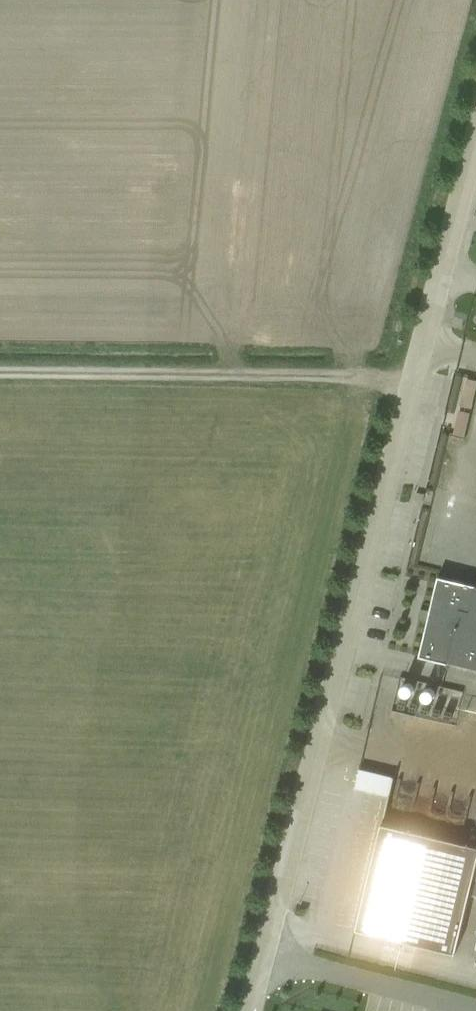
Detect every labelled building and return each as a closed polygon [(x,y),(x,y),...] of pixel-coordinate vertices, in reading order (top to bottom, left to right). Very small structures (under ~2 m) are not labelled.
[(438,576),(430,611),(421,609),(418,621),(427,623),(419,656),(475,670),(475,585),(438,576)] [(381,825),(356,929),(455,953),(472,883),(475,883),(475,848),(381,825)]
